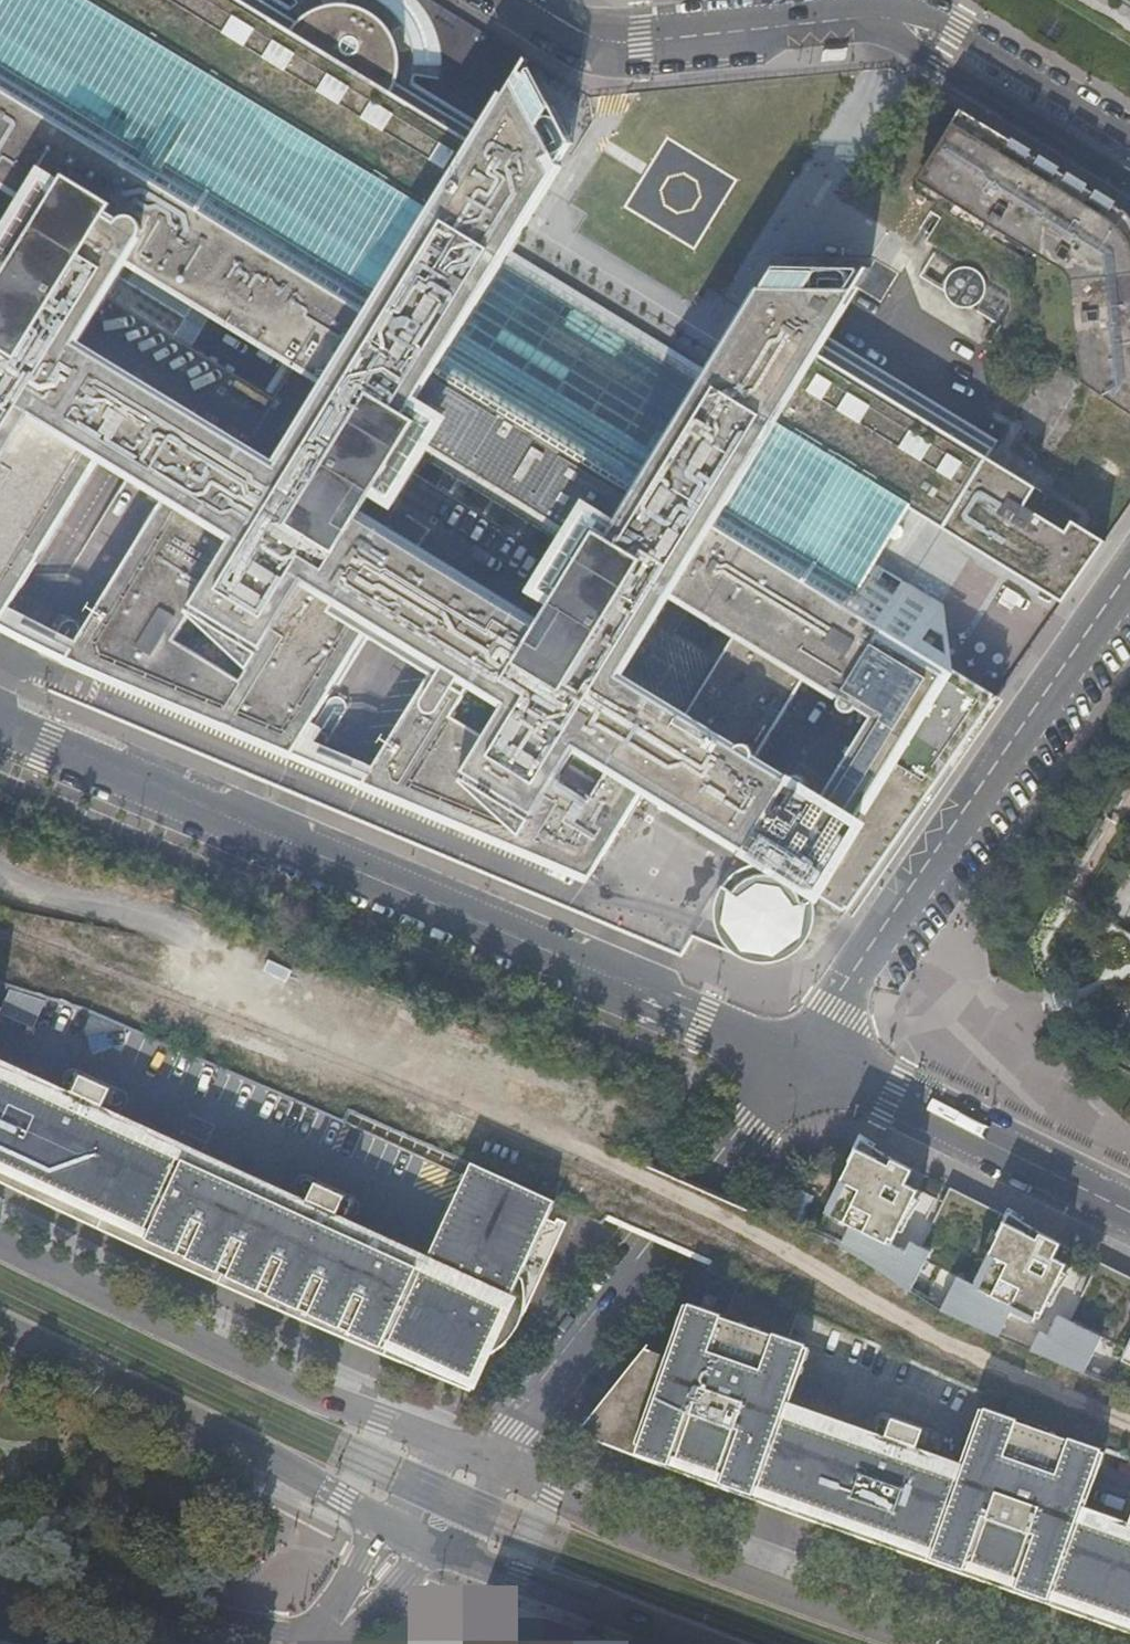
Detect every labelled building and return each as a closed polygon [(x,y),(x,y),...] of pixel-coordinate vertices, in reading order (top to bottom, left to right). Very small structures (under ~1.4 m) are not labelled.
[(41,557),(40,556),(123,421),(158,443),(181,407),(79,344),(128,262),(329,385),(279,467),(214,427),(206,439),(181,424),(149,475),(170,488),(166,495),(168,497),(106,597),(105,596),(68,657),(137,689),(206,720),(292,758),(333,691),(332,689),(373,622),(440,663),(399,730),(398,729),(362,788),(350,806),(344,816),(353,820),(432,853),(508,885),(582,916),(653,946),(682,958),(694,937),(751,962),(753,962),(756,963),(757,963),(759,964),(770,964),(784,960),(786,958),(788,957),(792,955),(793,954),(802,946),(807,938),(812,926),(814,915),(811,897),(813,893),(847,914),(863,892),(995,700),(992,698),(994,695),(917,648),(943,606),(877,564),(863,586),(727,504),(776,426),(911,509),(1061,603),(1104,543),(1043,503),(1048,495),(989,458),(998,443),(829,339),(859,290),(806,289),(817,273),(775,272),(764,289),(761,289),(709,373),(615,527),(589,511),(598,497),(450,406),(442,420),(415,404),(509,251),(561,165),(540,126),(549,111),(525,65),(485,131),(390,73),(391,70),(391,58),(388,46),(382,35),(369,22),(357,17),(345,14),(339,14),(327,16),(311,25),(270,0),(101,0),(98,4),(120,17),(123,13),(180,48),(177,52),(200,66),(203,61),(236,82),(231,89),(251,100),(261,86),(262,86),(272,70),(285,78),(278,90),(279,93),(282,98),(286,104),(290,109),(294,114),(299,118),(304,122),(311,126),(319,128),(325,130),(332,131),(338,132),(346,133),(353,120),(368,129),(349,160),(435,213),(396,276),(329,236),(326,241),(316,234),(318,229),(274,201),(143,121),(132,138),(109,122),(99,116),(109,100),(0,34),(0,183),(31,202),(0,253),(0,258),(13,265),(0,287),(0,624),(41,557)] [(109,100),(99,116),(109,122),(132,138),(143,121),(274,201),(318,229),(316,234),(326,241),(329,236),(396,276),(435,213),(349,160),(368,129),(353,120),(346,133),(338,132),(332,131),(325,130),(319,128),(311,126),(304,122),(299,118),(294,114),(290,109),(286,104),(282,98),(279,93),(278,90),(285,78),(272,70),(262,86),(261,86),(251,100),(231,89),(236,82),(203,61),(200,66),(177,52),(180,48),(123,13),(120,17),(98,4),(101,0),(0,0),(0,34),(109,100)] [(553,109),(528,61),(525,65),(549,111),(553,109)] [(561,165),(573,146),(553,109),(549,111),(540,126),(561,165)] [(1129,213),(1075,176),(964,112),(916,191),(924,196),(995,239),(1000,230),(1060,267),(1065,270),(1068,274),(1071,278),(1072,285),(1083,381),(1129,412),(1129,214),(1129,213)] [(645,218),(692,246),(727,188),(706,175),(700,184),(660,161),(640,194),(654,203),(645,218)] [(943,248),(925,277),(949,292),(951,295),(955,302),(965,308),(969,309),(976,309),(1005,327),(1016,311),(1013,291),(994,280),(992,276),(984,268),(978,264),(972,262),(964,261),(943,248)] [(509,251),(415,404),(442,420),(450,406),(598,497),(589,511),(615,527),(709,373),(681,355),(613,314),(509,251)] [(873,268),(820,267),(817,273),(806,289),(859,290),(873,268)] [(776,426),(727,504),(863,586),(911,509),(776,426)] [(99,1101),(106,1085),(80,1073),(72,1089),(99,1101)] [(469,1161),(422,1265),(325,1221),(297,1209),(93,1117),(65,1104),(0,1075),(0,1166),(133,1230),(134,1226),(160,1237),(187,1250),(186,1254),(339,1321),(342,1315),(403,1342),(427,1351),(450,1356),(472,1355),(487,1350),(501,1341),(512,1328),(519,1312),(522,1298),(520,1277),(515,1274),(550,1197),(469,1161)] [(99,1101),(72,1089),(65,1104),(93,1117),(99,1101)] [(1097,1262),(1079,1297),(1073,1293),(1083,1273),(1065,1264),(1072,1249),(1011,1218),(949,1188),(927,1231),(921,1229),(921,1227),(935,1199),(916,1189),(923,1175),(858,1142),(814,1232),(835,1242),(943,1311),(987,1332),(1125,1391),(1129,1393),(1129,1278),(1097,1262)] [(331,1206),(338,1190),(311,1178),(304,1194),(331,1206)] [(331,1206),(304,1194),(297,1209),(325,1221),(331,1206)] [(726,1318),(760,1330),(781,1337),(791,1310),(738,1285),(726,1318)] [(1120,1533),(1076,1518),(952,1473),(896,1453),(864,1442),(779,1411),(777,1410),(778,1401),(777,1390),(771,1378),(762,1367),(749,1359),(760,1330),(726,1318),(687,1304),(673,1339),(679,1342),(673,1357),(648,1348),(579,1434),(694,1475),(948,1565),(1129,1631),(1129,1537),(1120,1533)] [(791,1376),(749,1359),(762,1367),(771,1378),(777,1390),(778,1401),(777,1410),(779,1411),(791,1376)] [(976,1406),(952,1473),(1076,1518),(1100,1449),(976,1406)] [(901,1439),(907,1422),(873,1411),(865,1412),(861,1415),(863,1422),(865,1426),(869,1428),(901,1439)] [(896,1453),(901,1439),(869,1428),(864,1442),(896,1453)] [(1125,1518),(1120,1533),(1129,1537),(1129,1520),(1125,1518)]
